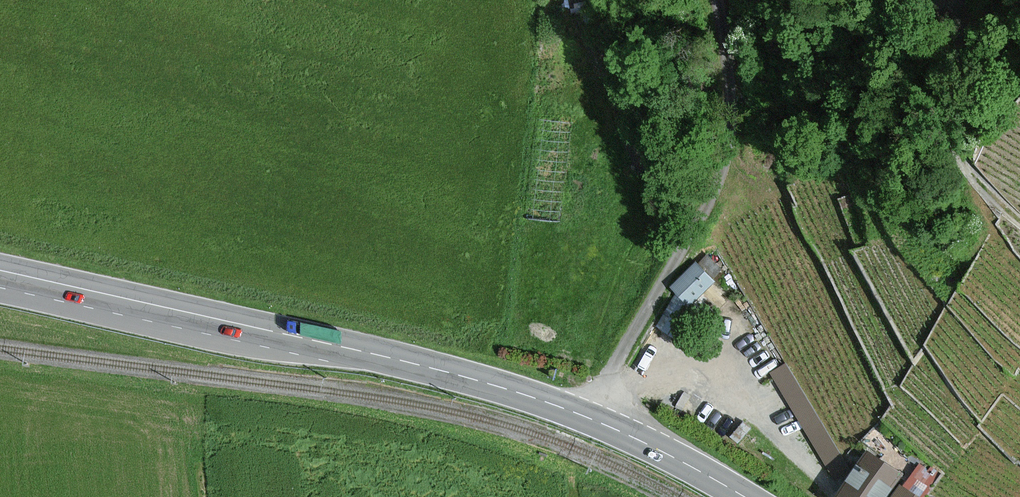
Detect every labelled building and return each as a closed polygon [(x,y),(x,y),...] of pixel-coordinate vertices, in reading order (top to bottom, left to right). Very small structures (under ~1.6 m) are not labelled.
[(722,267),(709,255),(701,264),(714,276),(722,267)] [(717,279),(714,276),(701,264),(698,261),(677,284),(680,287),(695,301),(699,297),(717,279)] [(699,297),(695,301),(680,287),(660,324),(665,326),(663,329),(679,336),(699,297)] [(849,469),(788,364),(774,371),(836,477),(849,469)] [(901,475),(867,453),(838,496),(886,496),(901,475)] [(894,496),(917,496),(899,487),(894,496)]
